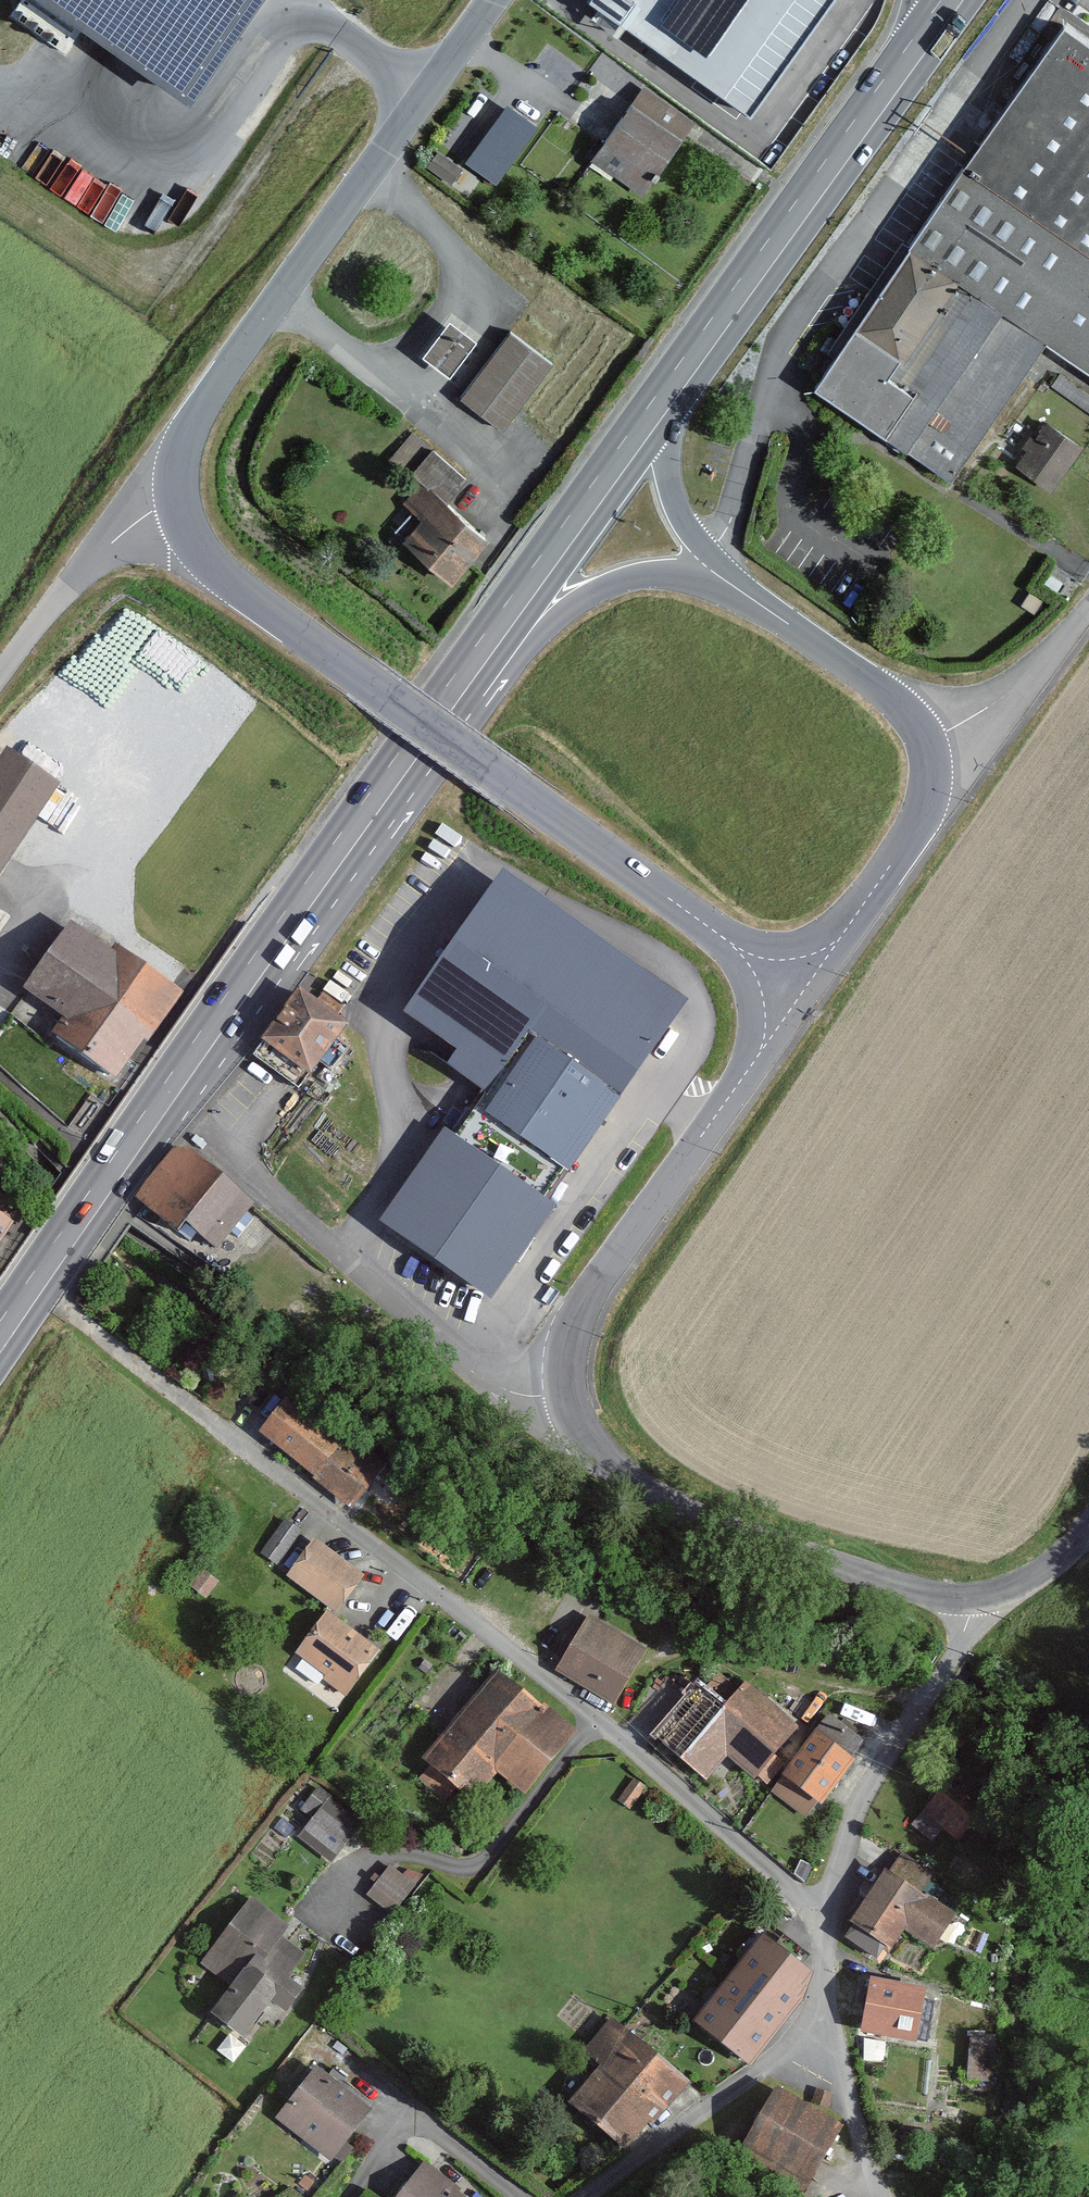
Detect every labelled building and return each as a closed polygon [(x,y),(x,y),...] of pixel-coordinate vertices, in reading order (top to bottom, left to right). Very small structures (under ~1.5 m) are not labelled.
[(256,0),(64,0),(190,91),(256,0)] [(752,102),(819,0),(595,0),(752,102)] [(821,381),(958,477),(1056,338),(1088,361),(1088,31),(1075,21),(821,381)] [(632,97),(596,152),(653,189),(689,134),(632,97)] [(538,123),(505,100),(463,159),(496,182),(538,123)] [(451,177),(462,162),(440,146),(429,161),(451,177)] [(452,315),(428,348),(455,368),(480,335),(452,315)] [(511,326),(462,392),(504,423),(553,357),(511,326)] [(1086,442),(1046,414),(1015,459),(1055,486),(1086,442)] [(410,432),(396,455),(437,479),(450,455),(410,432)] [(421,477),(405,499),(425,514),(407,538),(458,576),(493,531),(421,477)] [(16,749),(0,772),(0,881),(67,784),(16,749)] [(694,997),(503,867),(406,1009),(460,1046),(445,1066),(473,1085),(380,1220),(490,1294),(694,997)] [(0,902),(0,933),(15,912),(0,902)] [(80,917),(30,987),(66,1014),(54,1031),(120,1078),(183,991),(80,917)] [(354,1024),(307,989),(270,1039),(318,1074),(354,1024)] [(180,1149),(148,1196),(213,1240),(228,1220),(240,1228),(258,1202),(180,1149)] [(19,1224),(0,1211),(0,1251),(19,1224)] [(293,1393),(262,1429),(355,1507),(386,1470),(293,1393)] [(284,1515),(262,1550),(279,1560),(300,1525),(284,1515)] [(288,1572),(338,1609),(365,1574),(315,1537),(288,1572)] [(328,1612),(298,1649),(347,1690),(377,1653),(328,1612)] [(582,1639),(563,1671),(616,1703),(635,1671),(582,1639)] [(505,1665),(429,1759),(477,1798),(500,1770),(528,1793),(582,1726),(505,1665)] [(703,1682),(660,1732),(711,1775),(729,1753),(761,1780),(806,1726),(755,1682),(733,1708),(703,1682)] [(819,1728),(772,1790),(811,1819),(857,1757),(819,1728)] [(943,1785),(910,1820),(930,1839),(945,1824),(959,1837),(977,1818),(943,1785)] [(313,1815),(301,1829),(333,1856),(362,1822),(320,1787),(303,1806),(313,1815)] [(388,1865),(364,1893),(391,1915),(415,1886),(388,1865)] [(895,1868),(852,1932),(887,1956),(908,1925),(943,1948),(965,1914),(895,1868)] [(252,1898),(211,1956),(240,1977),(217,2009),(253,2034),(279,1998),(291,2007),(309,1981),(292,1969),(312,1941),(252,1898)] [(743,1911),(674,1993),(747,2054),(815,1972),(743,1911)] [(930,1988),(875,1979),(866,2030),(921,2039),(930,1988)] [(612,2015),(559,2078),(629,2137),(682,2074),(612,2015)] [(320,2066),(283,2113),(340,2157),(377,2109),(320,2066)] [(395,2196),(481,2196),(426,2156),(395,2196)]
